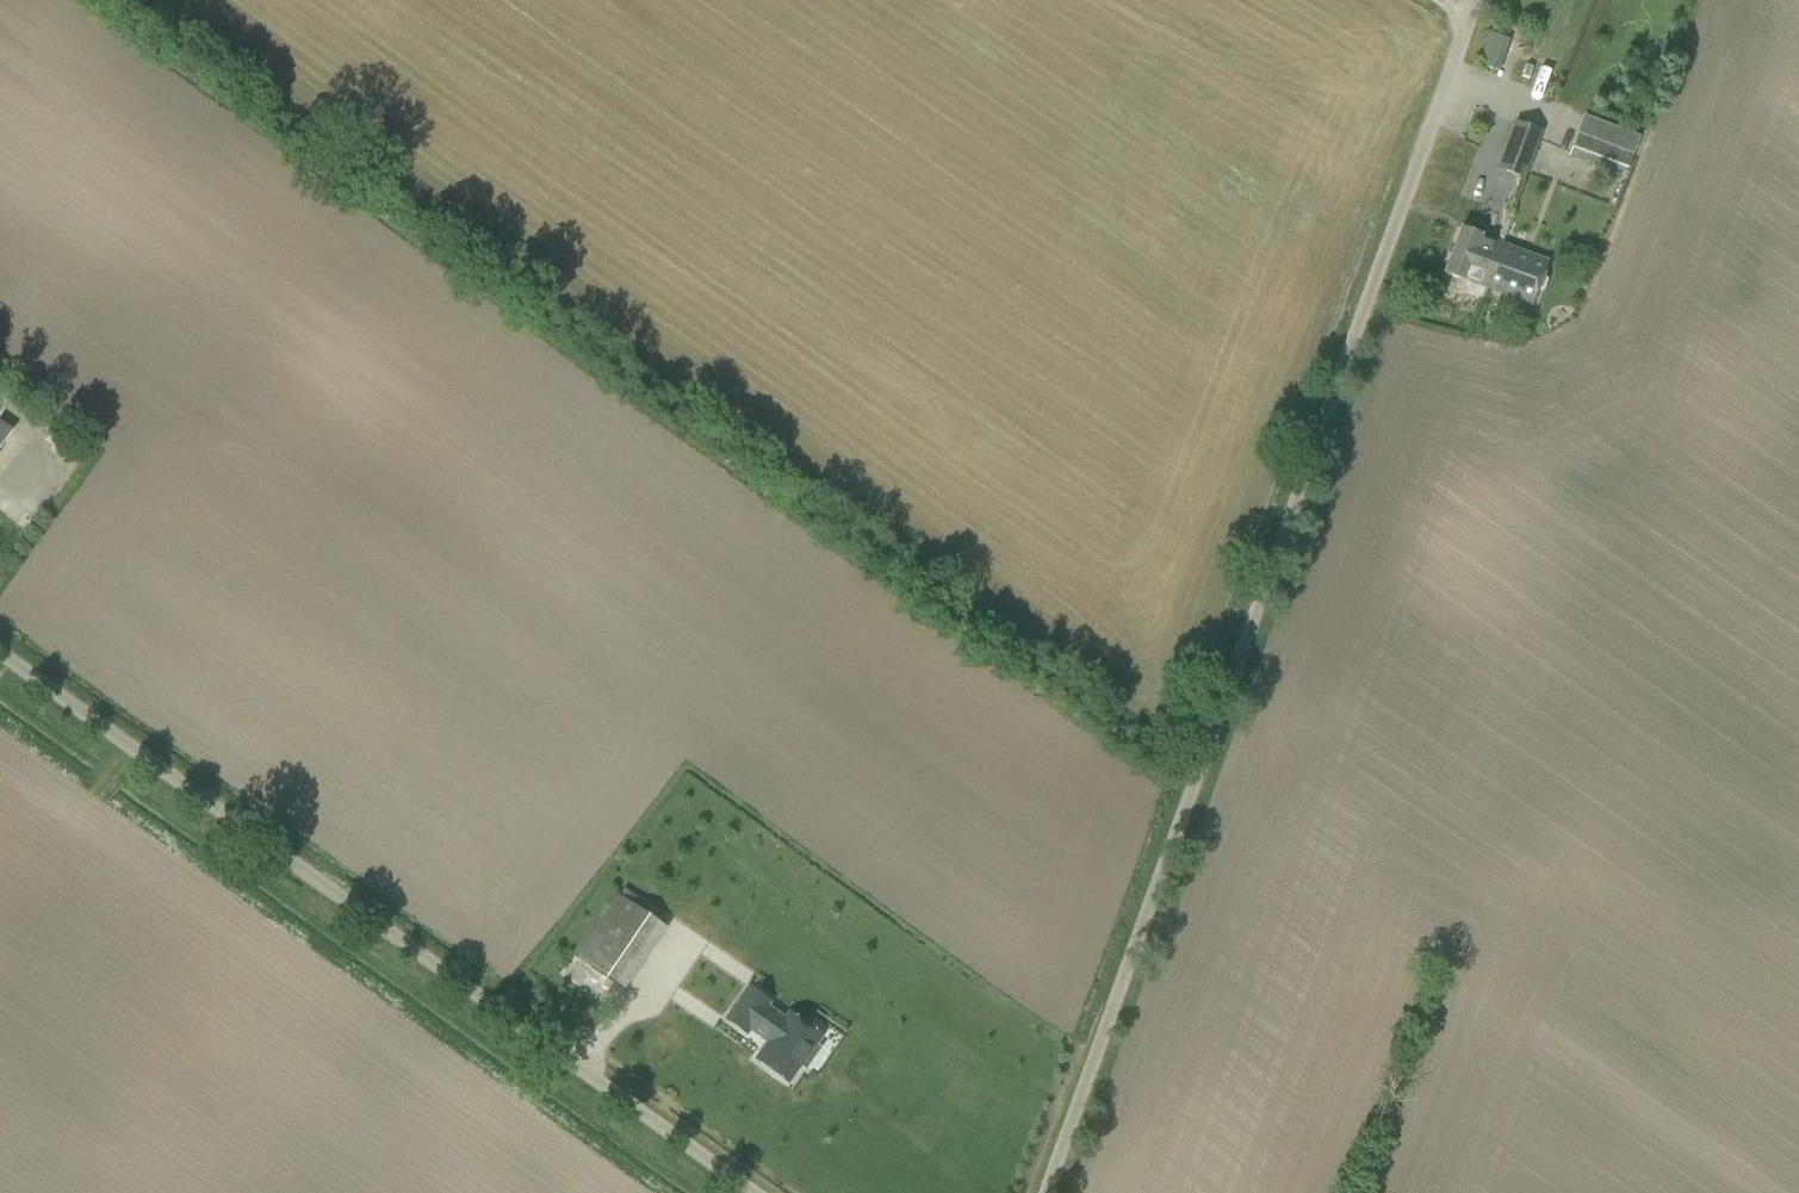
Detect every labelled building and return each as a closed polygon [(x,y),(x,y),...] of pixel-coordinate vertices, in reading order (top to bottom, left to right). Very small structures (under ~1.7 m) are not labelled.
[(1498,71),(1509,39),(1491,33),(1480,65),(1498,71)] [(1523,179),(1541,131),(1514,121),(1496,169),(1523,179)] [(1623,179),(1632,156),(1564,130),(1555,153),(1623,179)] [(1488,285),(1503,242),(1483,235),(1483,233),(1463,226),(1447,271),(1464,277),(1461,285),(1467,294),(1480,299),(1486,284),(1488,285)] [(1503,242),(1488,285),(1535,301),(1550,259),(1537,254),(1503,242)] [(13,429),(0,420),(0,448),(13,429)] [(624,991),(667,928),(614,892),(571,954),(624,991)] [(748,986),(724,1020),(747,1036),(750,1032),(766,1043),(754,1060),(788,1085),(801,1067),(805,1070),(821,1048),(818,1045),(824,1037),(788,1011),(784,1017),(769,1006),(772,1003),(748,986)]
